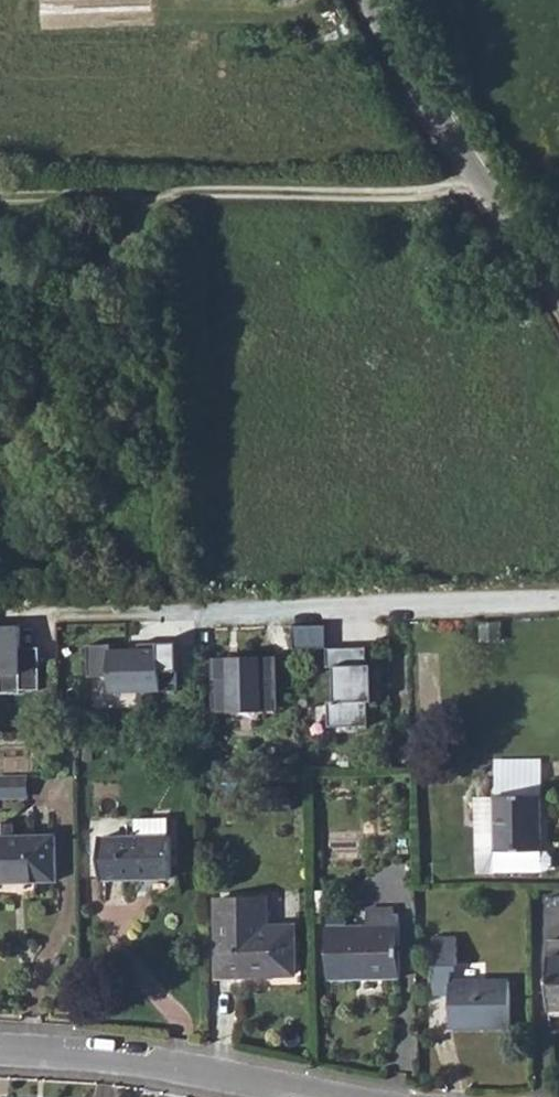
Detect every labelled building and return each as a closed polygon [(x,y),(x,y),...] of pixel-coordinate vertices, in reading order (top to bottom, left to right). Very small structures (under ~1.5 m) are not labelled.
[(18,692),(17,689),(37,689),(37,645),(18,645),(17,625),(0,625),(0,692),(18,692)] [(292,626),(292,648),(326,647),(325,625),(292,626)] [(134,648),(111,648),(111,642),(90,643),(91,674),(105,674),(105,691),(175,690),(174,641),(134,642),(134,648)] [(372,690),(372,664),(366,664),(366,646),(326,647),(326,666),(333,665),(334,700),(327,700),(327,722),(366,721),(365,691),(372,690)] [(211,656),(212,708),(229,707),(228,703),(256,701),(257,707),(274,706),(272,654),(211,656)] [(494,761),(493,847),(540,847),(539,761),(494,761)] [(28,796),(29,778),(0,777),(0,795),(28,796)] [(99,835),(100,876),(168,875),(166,832),(99,835)] [(53,877),(52,833),(0,834),(0,879),(53,877)] [(493,870),(540,870),(547,863),(546,851),(540,847),(493,847),(493,870)] [(214,897),(216,974),(254,972),(254,968),(293,967),(291,923),(265,922),(264,895),(214,897)] [(324,924),(326,977),(397,975),(395,912),(370,914),(371,924),(324,924)] [(448,993),(449,1024),(508,1025),(507,979),(450,980),(449,970),(455,970),(453,934),(430,935),(429,936),(431,993),(448,993)] [(549,1008),(558,1008),(558,940),(547,939),(549,1008)]
